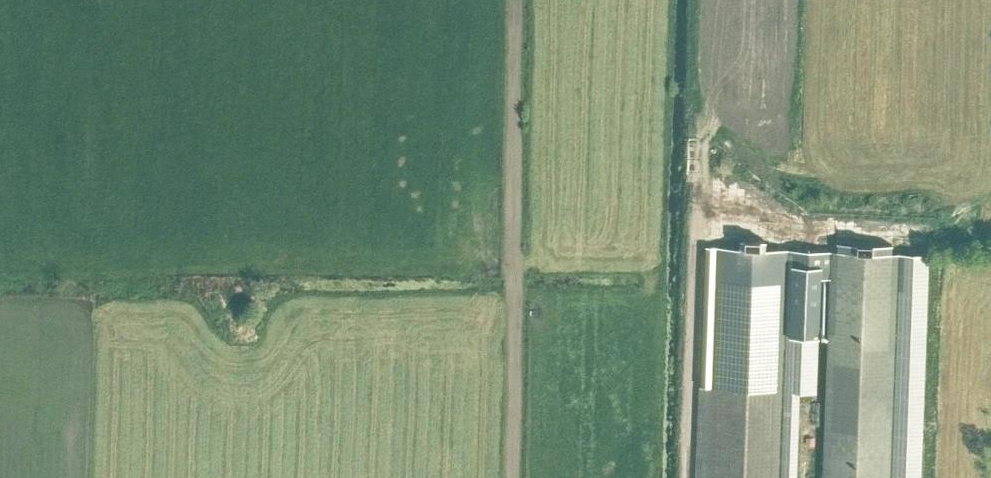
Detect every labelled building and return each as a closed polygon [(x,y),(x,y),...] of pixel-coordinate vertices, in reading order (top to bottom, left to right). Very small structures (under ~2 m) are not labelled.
[(695,477),(795,477),(798,388),(816,389),(820,277),(832,277),(833,249),(763,247),(763,238),(756,237),(739,237),(739,246),(705,245),(700,386),(698,386),(695,477)] [(922,252),(896,251),(891,251),(892,242),(873,242),(856,241),(837,240),(837,249),(833,249),(832,277),(824,477),(914,477),(922,252)]
